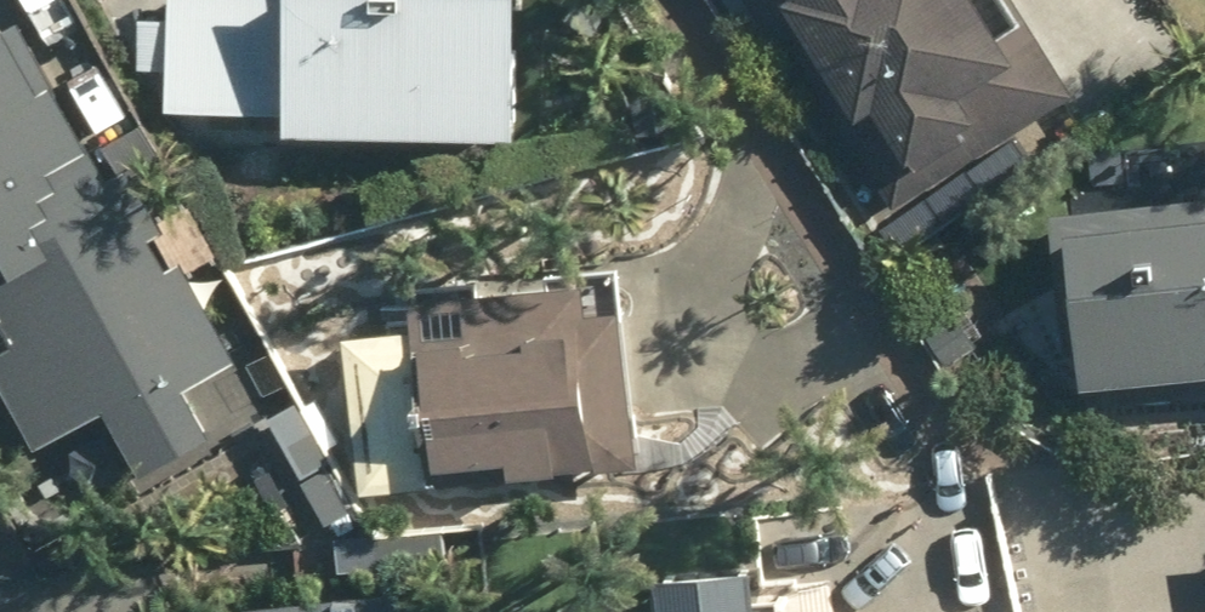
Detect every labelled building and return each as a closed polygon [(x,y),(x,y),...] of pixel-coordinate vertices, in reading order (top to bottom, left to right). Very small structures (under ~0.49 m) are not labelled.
[(512,127),(513,0),(167,0),(164,103),(281,106),(281,124),(512,127)] [(597,34),(612,9),(597,0),(587,0),(574,21),(597,34)] [(892,199),(1072,85),(1018,0),(730,0),(747,28),(762,19),(775,37),(785,30),(892,199)] [(35,443),(103,405),(138,467),(207,429),(182,384),(234,354),(130,166),(111,176),(19,9),(0,20),(0,312),(14,337),(0,345),(0,382),(35,443)] [(635,88),(637,131),(673,128),(671,87),(635,88)] [(967,175),(934,200),(945,215),(978,190),(967,175)] [(1049,208),(1064,352),(1077,350),(1079,377),(1204,366),(1204,194),(1049,208)] [(341,331),(360,486),(428,478),(425,457),(505,448),(507,466),(591,457),(591,462),(637,458),(619,301),(581,306),(577,266),(409,286),(414,322),(341,331)] [(276,438),(301,479),(323,467),(298,425),(276,438)] [(301,479),(325,521),(346,507),(323,467),(301,479)] [(749,564),(654,571),(657,611),(752,611),(749,564)] [(842,604),(790,608),(790,611),(843,611),(842,604)]
